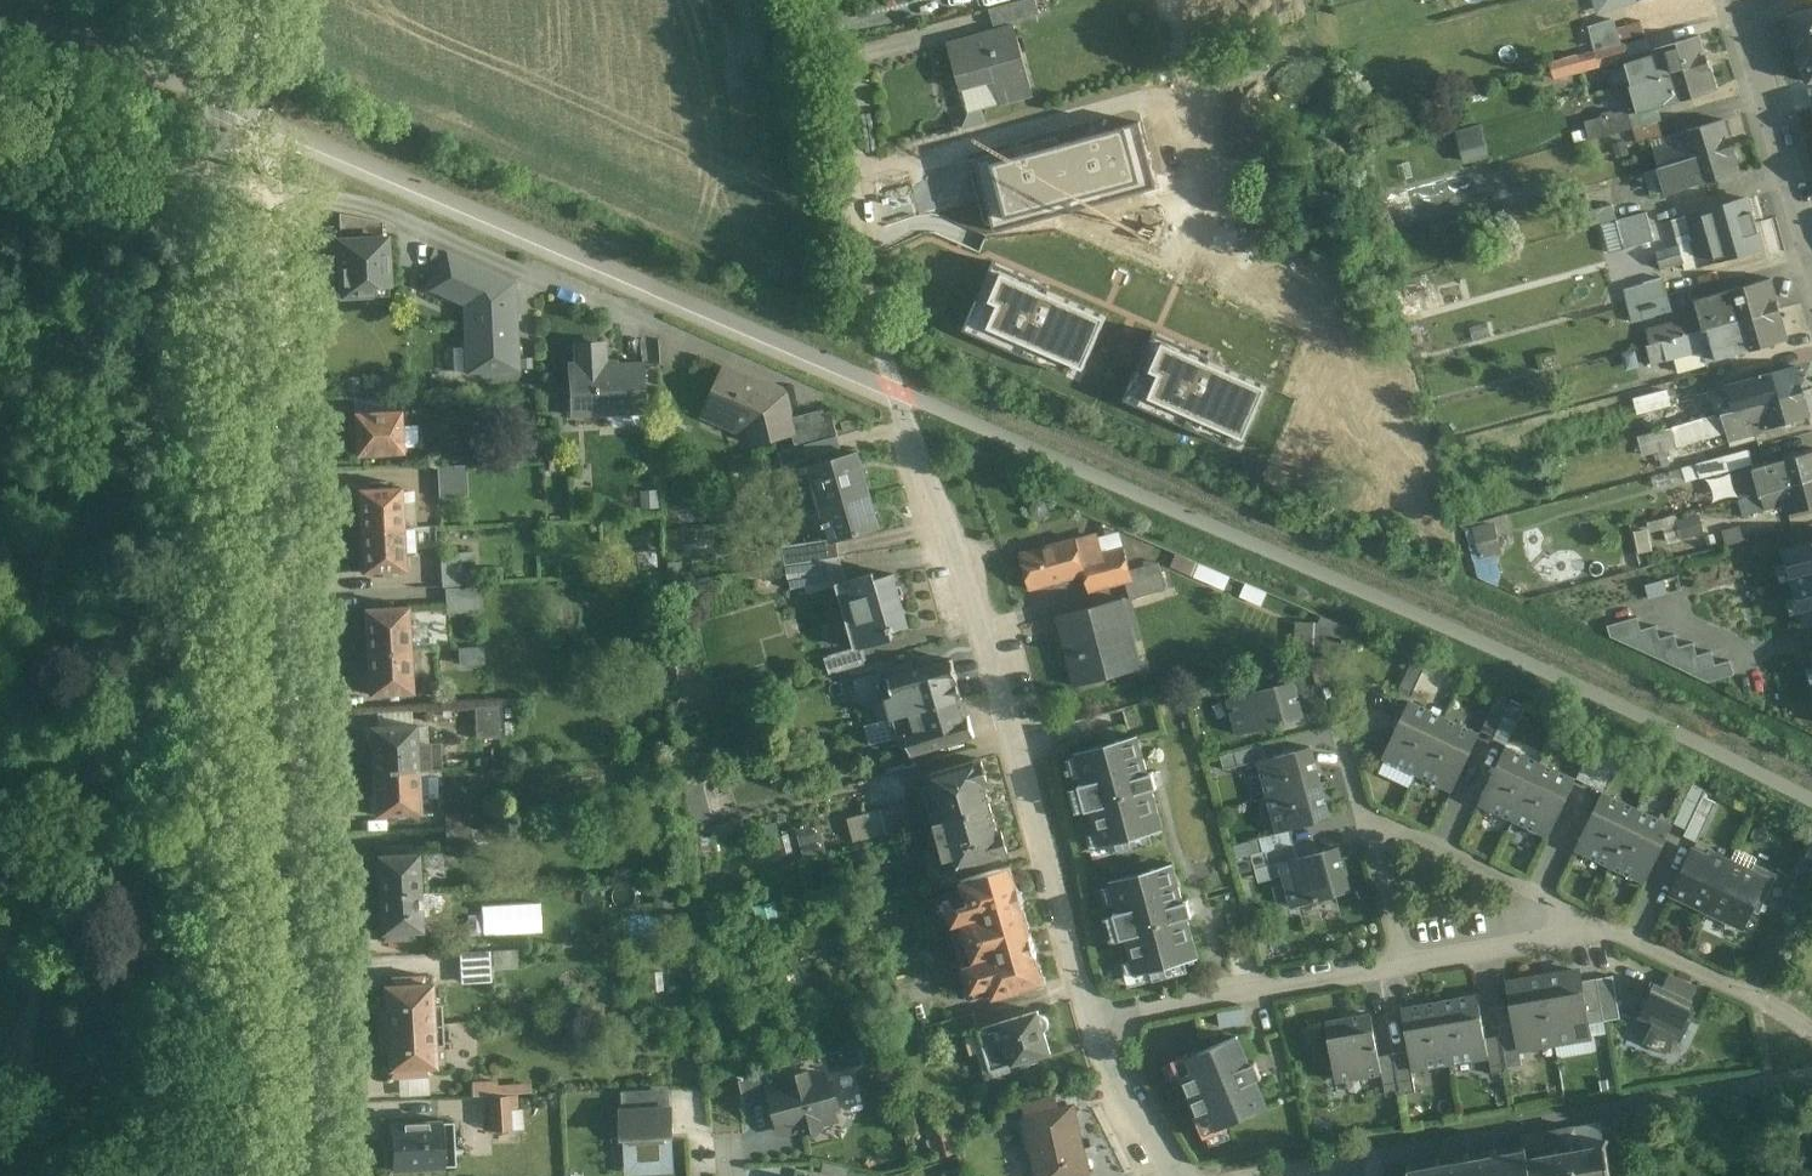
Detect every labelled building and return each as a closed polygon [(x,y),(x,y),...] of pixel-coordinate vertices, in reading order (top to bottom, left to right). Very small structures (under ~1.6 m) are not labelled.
[(989,8),(994,25),(1040,12),(1037,0),(1019,0),(989,8)] [(1788,16),(1797,49),(1811,45),(1811,9),(1788,16)] [(1613,19),(1595,25),(1601,47),(1619,42),(1613,19)] [(1642,21),(1616,28),(1620,40),(1645,33),(1642,21)] [(1014,24),(949,43),(963,89),(964,89),(963,84),(1000,72),(1007,100),(1003,101),(1003,103),(1034,94),(1014,24)] [(1699,36),(1654,50),(1656,56),(1628,64),(1634,84),(1707,62),(1699,36)] [(1625,42),(1552,62),(1556,78),(1629,59),(1625,42)] [(1797,49),(1807,82),(1811,80),(1811,45),(1797,49)] [(1707,62),(1634,84),(1633,84),(1640,110),(1715,88),(1707,62)] [(1622,113),(1585,122),(1590,139),(1627,130),(1622,113)] [(1124,117),(1007,147),(1007,146),(1005,146),(1005,147),(974,155),(989,213),(1021,205),(1061,195),(1061,194),(1139,173),(1139,174),(1141,174),(1126,115),(1124,115),(1124,117)] [(1724,119),(1680,132),(1682,140),(1653,149),(1659,167),(1732,145),(1724,119)] [(1661,121),(1637,126),(1640,140),(1664,135),(1661,121)] [(1466,160),(1489,153),(1480,122),(1457,128),(1466,160)] [(1732,145),(1659,167),(1667,193),(1740,171),(1732,145)] [(1748,197),(1701,211),(1671,220),(1676,237),(1689,233),(1691,240),(1755,222),(1748,197)] [(1613,204),(1585,211),(1589,226),(1617,219),(1613,204)] [(1646,212),(1616,220),(1623,246),(1653,238),(1646,212)] [(1616,220),(1601,224),(1608,250),(1623,246),(1616,220)] [(1001,240),(972,308),(985,313),(976,335),(1025,355),(1029,345),(1085,369),(1096,343),(1141,362),(1135,376),(1145,380),(1135,404),(1186,426),(1190,415),(1245,438),(1288,336),(1020,222),(1010,244),(1001,240)] [(1755,222),(1691,240),(1698,264),(1715,259),(1715,260),(1762,247),(1755,222)] [(385,237),(339,240),(342,296),(373,294),(373,287),(387,286),(385,237)] [(1680,245),(1656,252),(1661,268),(1685,261),(1680,245)] [(516,283),(446,253),(434,279),(474,297),(471,305),(463,305),(466,348),(474,347),(476,372),(467,372),(467,375),(520,372),(516,283)] [(1663,277),(1622,288),(1627,305),(1638,302),(1668,294),(1663,277)] [(1770,279),(1695,300),(1699,315),(1703,330),(1779,308),(1770,279)] [(1668,294),(1638,302),(1642,318),(1672,310),(1668,294)] [(1638,302),(1627,305),(1631,320),(1642,318),(1638,302)] [(1686,334),(1662,341),(1667,359),(1703,347),(1706,360),(1788,339),(1780,308),(1779,308),(1703,330),(1686,334)] [(1699,315),(1682,319),(1686,334),(1703,330),(1699,315)] [(1682,319),(1658,326),(1662,341),(1686,334),(1682,319)] [(1658,326),(1648,329),(1652,344),(1662,341),(1658,326)] [(1652,344),(1649,345),(1654,363),(1667,359),(1662,341),(1652,344)] [(645,364),(568,368),(570,414),(647,411),(645,364)] [(1796,365),(1710,390),(1710,391),(1698,394),(1700,401),(1705,417),(1734,410),(1803,390),(1796,365)] [(783,394),(725,369),(707,409),(748,427),(752,442),(792,432),(789,417),(783,394)] [(1667,389),(1636,396),(1639,413),(1671,406),(1667,389)] [(1803,390),(1734,410),(1705,417),(1696,420),(1696,419),(1672,426),(1677,446),(1703,439),(1701,432),(1711,430),(1712,435),(1727,431),(1729,438),(1755,431),(1756,434),(1811,418),(1803,390)] [(1700,401),(1692,403),(1696,419),(1696,420),(1705,417),(1700,401)] [(399,410),(353,413),(353,415),(347,415),(348,434),(354,434),(356,454),(402,452),(399,410)] [(818,410),(789,417),(792,432),(796,446),(838,435),(833,416),(818,410)] [(1672,426),(1638,435),(1643,455),(1669,448),(1677,446),(1672,426)] [(806,444),(779,451),(782,465),(809,458),(806,444)] [(1669,448),(1643,455),(1647,470),(1673,463),(1669,448)] [(1749,449),(1696,463),(1700,478),(1727,471),(1726,470),(1752,463),(1749,449)] [(857,451),(811,466),(812,472),(813,473),(822,506),(869,492),(857,451)] [(1753,467),(1760,493),(1811,479),(1811,451),(1753,467)] [(437,466),(439,499),(468,498),(465,465),(437,466)] [(1761,493),(1761,494),(1765,509),(1786,503),(1788,513),(1811,506),(1811,479),(1761,493)] [(400,487),(357,489),(359,530),(402,528),(402,527),(400,487)] [(822,506),(823,507),(824,512),(825,513),(828,521),(824,523),(825,526),(835,523),(839,537),(832,539),(833,540),(880,526),(869,492),(822,506)] [(1761,494),(1739,500),(1743,516),(1765,509),(1761,494)] [(1634,526),(1639,547),(1704,533),(1699,511),(1634,526)] [(1494,521),(1473,526),(1480,557),(1500,553),(1494,521)] [(435,525),(412,527),(413,549),(430,548),(429,542),(436,541),(435,525)] [(402,528),(359,530),(362,572),(404,569),(403,550),(413,549),(412,527),(402,527),(402,528)] [(832,538),(783,545),(786,565),(837,557),(836,556),(835,556),(833,540),(832,539),(832,538)] [(1080,541),(1026,551),(1032,588),(1086,578),(1080,547),(1080,541)] [(1784,550),(1784,551),(1784,552),(1805,624),(1811,622),(1811,542),(1784,550)] [(1100,543),(1080,547),(1085,573),(1104,569),(1100,543)] [(471,552),(442,554),(443,586),(473,584),(471,552)] [(837,557),(786,565),(787,574),(791,588),(805,584),(808,593),(842,583),(842,582),(844,582),(837,557)] [(1140,594),(1167,587),(1159,559),(1132,567),(1140,594)] [(681,562),(669,563),(670,581),(683,579),(681,562)] [(910,624),(895,574),(878,579),(876,572),(844,582),(842,582),(842,583),(851,612),(857,610),(867,642),(856,646),(856,647),(856,648),(861,647),(895,636),(893,629),(910,624)] [(1070,652),(1128,636),(1118,603),(1126,601),(1126,599),(1061,617),(1070,652)] [(406,606),(364,609),(366,651),(408,649),(408,645),(415,645),(415,638),(408,638),(406,606)] [(1610,638),(1712,678),(1734,674),(1731,658),(1715,661),(1713,648),(1697,651),(1695,640),(1678,643),(1676,632),(1659,635),(1657,624),(1641,627),(1639,616),(1607,622),(1610,638)] [(1128,636),(1070,652),(1080,684),(1082,684),(1079,674),(1114,664),(1117,674),(1145,666),(1138,642),(1130,644),(1128,636)] [(458,647),(459,662),(484,661),(483,646),(458,647)] [(856,647),(830,654),(832,660),(827,661),(828,662),(832,661),(835,672),(866,663),(861,647),(856,648),(856,647)] [(408,649),(366,651),(368,694),(389,693),(389,699),(397,698),(397,692),(411,691),(410,677),(409,652),(408,649)] [(418,652),(409,652),(410,677),(419,677),(418,652)] [(457,652),(438,653),(439,663),(458,662),(457,652)] [(1331,681),(1324,655),(1311,658),(1313,667),(1318,685),(1331,681)] [(1414,657),(1399,690),(1411,696),(1427,663),(1414,657)] [(1311,658),(1300,661),(1302,670),(1313,667),(1311,658)] [(952,659),(914,669),(912,661),(887,668),(895,694),(888,695),(894,717),(910,713),(910,712),(961,698),(956,680),(958,679),(952,659)] [(1292,680),(1230,697),(1239,734),(1302,717),(1292,680)] [(1512,699),(1499,693),(1494,704),(1507,710),(1512,699)] [(961,698),(910,712),(910,713),(916,731),(906,734),(912,754),(974,736),(969,716),(966,716),(961,698)] [(1525,706),(1512,700),(1504,716),(1517,722),(1525,706)] [(1409,701),(1383,755),(1418,772),(1444,718),(1409,701)] [(1494,704),(1481,730),(1494,736),(1504,715),(1507,710),(1494,704)] [(500,705),(474,707),(475,739),(502,737),(500,705)] [(1504,716),(1504,715),(1494,736),(1493,738),(1507,744),(1517,722),(1504,716)] [(888,718),(866,724),(868,732),(890,726),(888,718)] [(1479,734),(1444,718),(1418,772),(1453,789),(1479,734)] [(415,724),(370,726),(372,772),(417,770),(429,770),(428,744),(416,744),(415,724)] [(1138,734),(1075,751),(1083,783),(1079,785),(1086,811),(1090,809),(1100,846),(1163,829),(1152,788),(1157,787),(1153,772),(1148,773),(1138,734)] [(1609,743),(1597,737),(1590,751),(1603,757),(1609,743)] [(1623,749),(1609,743),(1603,757),(1616,763),(1623,749)] [(1263,744),(1221,755),(1224,769),(1259,760),(1267,758),(1263,744)] [(1267,758),(1259,760),(1269,796),(1320,782),(1310,746),(1267,758)] [(1541,764),(1505,747),(1480,801),(1515,818),(1541,764)] [(1590,751),(1577,777),(1590,784),(1603,757),(1590,751)] [(1603,757),(1590,784),(1603,790),(1616,763),(1603,757)] [(981,758),(930,773),(934,784),(927,786),(932,804),(932,805),(937,821),(936,822),(990,807),(984,783),(988,782),(981,758)] [(1576,780),(1541,764),(1515,818),(1550,835),(1576,780)] [(417,770),(372,772),(373,794),(369,798),(370,810),(374,813),(374,815),(419,812),(419,811),(437,810),(436,798),(419,799),(417,770)] [(1320,782),(1269,796),(1279,832),(1289,829),(1330,818),(1320,782)] [(1693,783),(1674,823),(1687,829),(1706,789),(1693,783)] [(1637,810),(1602,793),(1576,847),(1611,864),(1637,810)] [(925,805),(922,797),(907,801),(915,827),(915,828),(936,822),(937,821),(932,805),(932,804),(925,805)] [(907,801),(881,809),(887,832),(888,834),(915,827),(907,801)] [(990,807),(936,822),(936,823),(938,823),(942,840),(943,840),(948,858),(955,856),(958,868),(1008,854),(1002,831),(998,832),(990,807)] [(881,809),(867,812),(874,836),(887,832),(881,809)] [(1672,826),(1637,810),(1611,864),(1646,880),(1672,826)] [(473,811),(446,813),(447,828),(474,828),(473,811)] [(821,823),(799,827),(804,853),(826,849),(821,823)] [(474,828),(447,828),(448,842),(474,841),(474,828)] [(1279,832),(1260,837),(1264,851),(1292,843),(1289,829),(1279,832)] [(1260,837),(1248,841),(1252,855),(1264,851),(1260,837)] [(1264,851),(1252,855),(1255,868),(1281,862),(1298,857),(1294,843),(1292,843),(1264,851)] [(410,845),(383,847),(383,854),(376,855),(378,894),(424,891),(423,871),(418,871),(417,852),(410,853),(410,845)] [(1298,857),(1281,862),(1293,906),(1350,891),(1338,846),(1298,857)] [(1709,857),(1693,849),(1673,893),(1708,909),(1730,862),(1711,852),(1709,857)] [(1788,894),(1803,901),(1811,882),(1811,857),(1806,854),(1788,894)] [(1173,862),(1110,880),(1118,912),(1114,913),(1121,939),(1126,937),(1136,974),(1199,957),(1188,916),(1192,915),(1188,900),(1183,901),(1173,862)] [(1755,862),(1751,871),(1730,862),(1708,909),(1743,926),(1751,909),(1760,913),(1778,874),(1755,862)] [(1011,865),(962,879),(966,893),(938,901),(966,1000),(994,992),(995,996),(1040,983),(1044,977),(1037,954),(1031,932),(1018,887),(1011,865)] [(424,891),(378,894),(380,933),(387,933),(388,940),(414,939),(414,931),(421,931),(420,912),(425,911),(424,891)] [(491,951),(465,952),(466,965),(492,964),(491,951)] [(925,955),(911,959),(914,969),(928,965),(925,955)] [(484,968),(465,970),(466,985),(485,983),(484,968)] [(1582,980),(1581,970),(1544,977),(1555,1041),(1592,1035),(1590,1023),(1582,980)] [(1697,986),(1670,973),(1664,986),(1655,982),(1637,1020),(1650,1027),(1643,1042),(1666,1053),(1674,1038),(1680,1041),(1692,1017),(1687,1015),(1694,1000),(1691,999),(1697,986)] [(423,974),(389,976),(390,985),(382,985),(383,1003),(376,1004),(377,1028),(441,1024),(440,1004),(431,1005),(430,983),(423,983),(423,974)] [(1613,975),(1597,978),(1604,1020),(1621,1018),(1613,975)] [(1544,977),(1507,983),(1514,1022),(1518,1048),(1519,1047),(1555,1041),(1544,977)] [(1597,978),(1582,980),(1590,1023),(1604,1020),(1597,978)] [(1478,996),(1440,1002),(1450,1062),(1488,1055),(1486,1037),(1478,996)] [(1440,1002),(1402,1009),(1409,1050),(1412,1068),(1450,1062),(1440,1002)] [(1243,1009),(1219,1013),(1222,1026),(1245,1022),(1243,1009)] [(1038,1010),(1000,1022),(978,1029),(991,1070),(1013,1064),(1051,1052),(1045,1031),(1047,1029),(1049,1026),(1049,1022),(1048,1019),(1046,1016),(1043,1015),(1040,1014),(1038,1010)] [(974,1013),(941,1021),(944,1035),(977,1027),(974,1013)] [(1372,1014),(1326,1022),(1336,1079),(1382,1072),(1379,1055),(1372,1014)] [(1514,1022),(1499,1024),(1507,1067),(1522,1064),(1519,1047),(1518,1048),(1514,1022)] [(441,1024),(377,1028),(378,1051),(387,1051),(388,1069),(395,1069),(395,1078),(428,1076),(428,1067),(434,1066),(433,1046),(442,1045),(441,1024)] [(1237,1035),(1210,1047),(1198,1052),(1197,1049),(1172,1059),(1180,1078),(1183,1077),(1200,1116),(1197,1118),(1204,1136),(1229,1126),(1228,1123),(1240,1118),(1267,1107),(1255,1079),(1262,1076),(1256,1061),(1249,1064),(1237,1035)] [(1500,1035),(1486,1037),(1488,1055),(1492,1073),(1506,1071),(1500,1035)] [(876,1043),(858,1048),(861,1061),(879,1056),(876,1043)] [(1409,1050),(1395,1053),(1402,1093),(1416,1091),(1412,1068),(1409,1050)] [(1393,1053),(1379,1055),(1382,1072),(1386,1096),(1400,1094),(1393,1053)] [(765,1069),(738,1076),(746,1104),(773,1097),(770,1087),(765,1069)] [(824,1073),(808,1077),(807,1073),(790,1077),(791,1082),(770,1087),(773,1097),(782,1131),(803,1126),(805,1133),(822,1128),(820,1121),(835,1117),(833,1108),(838,1099),(835,1088),(826,1082),(824,1073)] [(496,1082),(471,1083),(472,1096),(497,1095),(496,1082)] [(671,1091),(647,1092),(648,1108),(671,1107),(671,1091)] [(647,1092),(629,1093),(630,1109),(648,1108),(647,1092)] [(1056,1094),(1023,1103),(1026,1115),(1059,1108),(1056,1094)] [(516,1095),(490,1096),(490,1111),(510,1110),(517,1110),(516,1095)] [(1026,1115),(1039,1175),(1075,1175),(1088,1173),(1073,1105),(1059,1108),(1026,1115)] [(630,1109),(621,1110),(623,1135),(629,1135),(630,1143),(631,1169),(668,1167),(667,1133),(673,1132),(672,1107),(630,1109)] [(510,1110),(490,1111),(491,1131),(511,1130),(510,1110)] [(438,1122),(382,1125),(382,1127),(390,1126),(391,1147),(383,1147),(384,1168),(393,1168),(393,1169),(441,1166),(453,1165),(451,1122),(438,1122)] [(1602,1141),(1599,1122),(1521,1136),(1523,1145),(1408,1165),(1410,1175),(1611,1175),(1605,1143),(1609,1139),(1606,1136),(1602,1141)]
